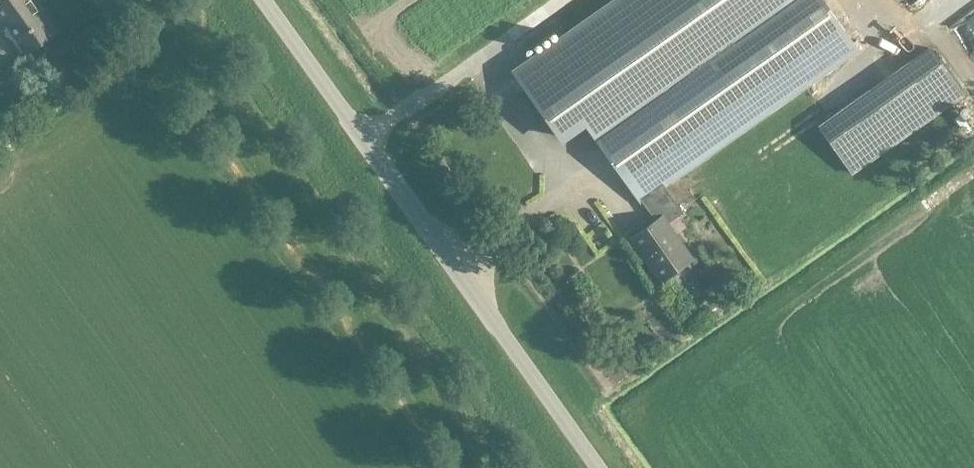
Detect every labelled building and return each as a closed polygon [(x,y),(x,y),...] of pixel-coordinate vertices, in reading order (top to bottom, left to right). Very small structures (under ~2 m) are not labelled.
[(26,53),(57,31),(56,30),(54,31),(33,0),(0,0),(0,23),(4,21),(26,53)] [(642,201),(664,186),(857,50),(822,0),(620,0),(515,74),(559,136),(582,120),(641,202),(642,201)] [(852,173),(883,151),(962,96),(929,48),(819,126),(852,173)] [(683,213),(664,186),(642,201),(656,221),(633,237),(643,251),(645,250),(651,259),(648,262),(661,281),(692,259),(667,224),(683,213)]
